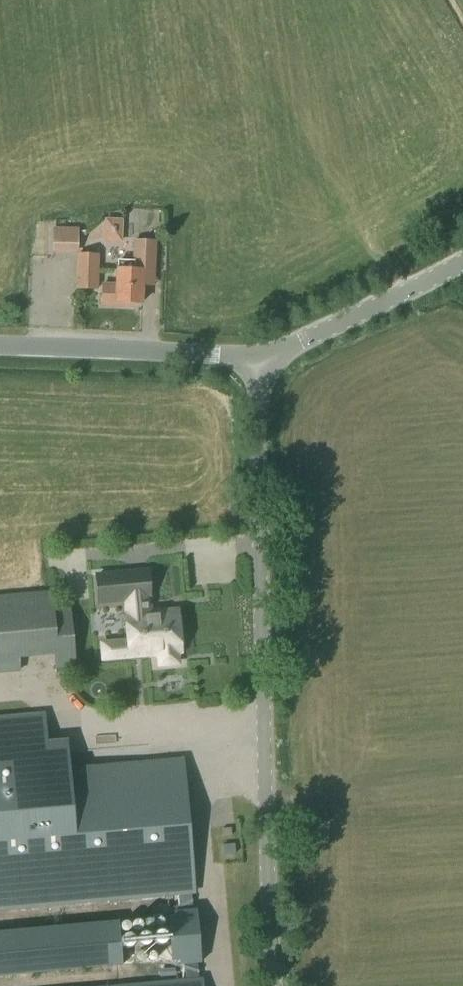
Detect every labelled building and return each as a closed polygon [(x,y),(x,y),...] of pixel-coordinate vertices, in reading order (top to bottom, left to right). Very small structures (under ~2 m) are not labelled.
[(104,234),(123,235),(123,219),(104,219),(104,234)] [(77,231),(53,230),(52,250),(77,251),(77,231)] [(156,272),(156,241),(133,240),(132,262),(118,262),(118,271),(116,271),(116,286),(102,286),(102,304),(141,304),(141,272),(156,272)] [(98,256),(77,256),(76,289),(97,290),(98,256)] [(97,603),(125,600),(127,616),(125,616),(128,642),(115,644),(116,653),(142,651),(143,655),(158,654),(159,664),(176,663),(175,652),(178,652),(175,612),(171,612),(171,610),(154,612),(155,614),(142,615),(140,599),(148,598),(145,572),(95,577),(97,603)] [(18,672),(17,656),(53,653),(55,669),(73,667),(67,610),(51,611),(49,594),(0,599),(0,674),(18,672)] [(0,719),(0,910),(178,894),(179,911),(174,911),(174,916),(168,916),(170,939),(198,937),(196,910),(192,910),(191,893),(193,893),(182,759),(80,768),(69,769),(66,740),(46,742),(45,735),(43,716),(0,719)] [(222,846),(223,855),(235,854),(234,845),(222,846)] [(0,932),(0,977),(122,966),(118,921),(0,932)] [(140,985),(201,985),(201,981),(198,981),(197,964),(200,964),(198,937),(170,939),(172,961),(180,961),(180,965),(184,965),(186,982),(140,985)]
